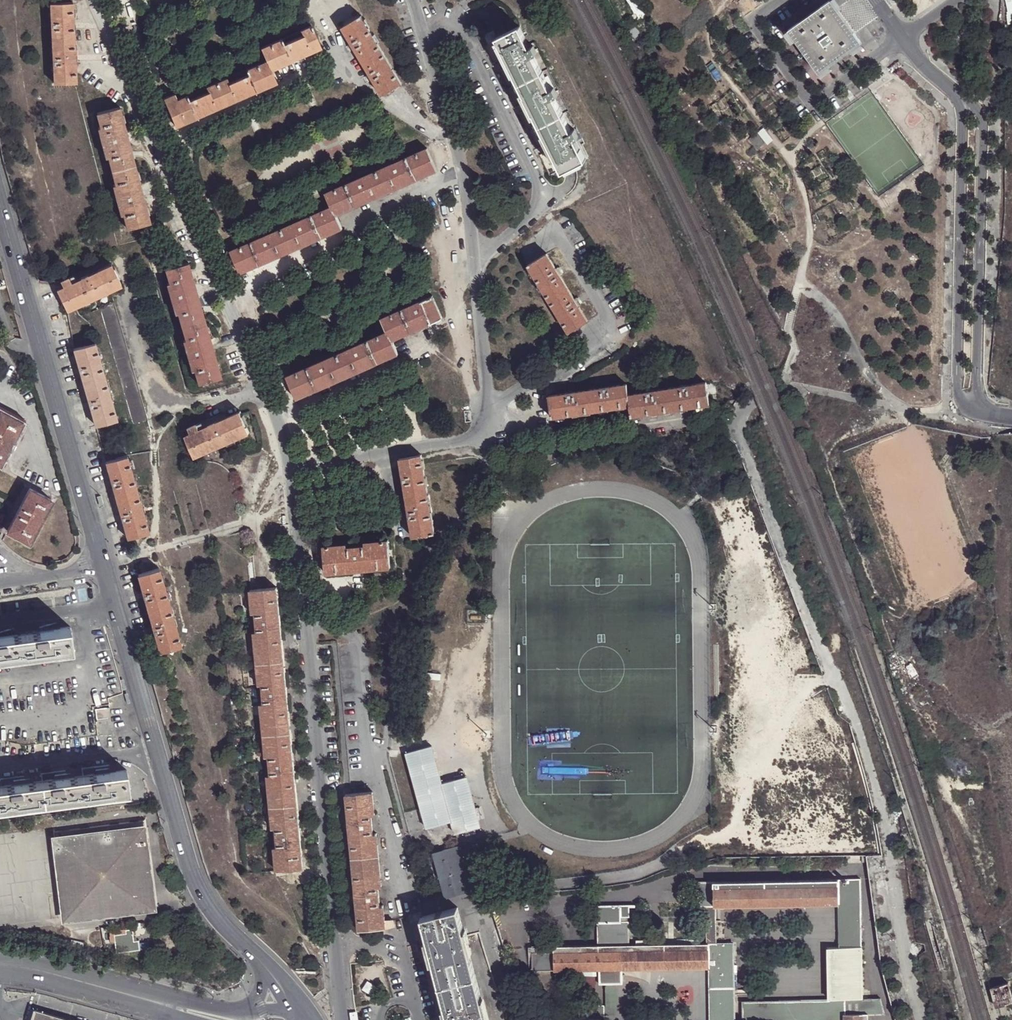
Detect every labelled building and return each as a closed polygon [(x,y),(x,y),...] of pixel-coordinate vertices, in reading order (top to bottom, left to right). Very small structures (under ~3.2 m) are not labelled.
[(819,73),(862,43),(832,1),(789,32),(819,73)] [(51,4),(55,85),(78,83),(73,3),(51,4)] [(370,75),(374,80),(383,96),(402,85),(361,16),(342,28),(352,44),(355,50),(370,75)] [(562,169),(585,158),(575,136),(572,130),(555,95),(551,88),(534,53),(530,46),(528,43),(519,25),(496,36),(562,169)] [(261,49),(266,61),(267,61),(271,71),(321,49),(311,27),(300,32),(302,37),(283,45),(281,40),(261,49)] [(487,41),(496,36),(493,30),(484,35),(487,41)] [(267,61),(266,61),(246,70),(248,75),(229,83),(227,78),(206,88),(208,93),(189,101),(187,96),(177,101),(174,95),(163,100),(176,128),(277,83),(271,71),(267,61)] [(121,203),(123,215),(127,229),(151,223),(121,108),(98,113),(101,128),(104,139),(106,145),(109,158),(116,185),(119,197),(121,203)] [(762,128),(749,139),(757,149),(771,138),(762,128)] [(326,194),(332,207),(333,207),(336,216),(438,171),(427,149),(326,194)] [(333,207),(332,207),(230,253),(241,275),(342,229),(336,216),(333,207)] [(575,299),(559,274),(556,268),(546,253),(527,265),(568,332),(588,321),(578,305),(575,299)] [(191,359),(194,370),(199,384),(221,378),(188,263),(165,269),(169,283),(172,295),(174,302),(178,313),(186,340),(188,351),(191,359)] [(72,283),(64,287),(57,290),(67,311),(97,297),(110,290),(122,285),(112,265),(72,283)] [(61,282),(64,287),(72,283),(69,278),(61,282)] [(110,290),(97,297),(135,426),(149,423),(110,290)] [(381,319),(387,333),(388,333),(392,341),(442,319),(432,296),(381,319)] [(388,333),(387,333),(287,378),(297,400),(398,354),(392,341),(388,333)] [(74,348),(96,425),(117,419),(96,342),(74,348)] [(706,380),(628,393),(630,405),(631,416),(710,402),(706,380)] [(630,405),(628,393),(626,383),(548,396),(551,418),(630,405)] [(2,410),(0,413),(0,464),(5,455),(6,456),(11,449),(9,448),(14,438),(16,439),(20,431),(18,430),(23,421),(2,410)] [(199,429),(191,434),(185,436),(194,457),(250,432),(240,411),(199,429)] [(188,427),(191,434),(199,429),(197,423),(188,427)] [(106,460),(128,538),(149,531),(127,454),(106,460)] [(435,533),(422,455),(400,458),(414,537),(435,533)] [(52,499),(30,488),(8,530),(30,542),(34,533),(36,534),(40,526),(38,525),(43,516),(45,517),(49,510),(47,509),(52,499)] [(336,549),(336,545),(323,546),(326,573),(392,567),(389,541),(376,542),(376,545),(365,546),(348,548),(336,549)] [(152,623),(173,617),(159,568),(138,574),(152,623)] [(277,856),(274,856),(275,869),(302,867),(277,587),(250,590),(252,601),(254,601),(256,613),(257,632),(258,642),(255,643),(258,674),(261,674),(262,685),(264,704),(264,714),(261,715),(264,746),(268,746),(268,756),(270,775),(271,786),(267,786),(271,817),(274,817),(274,827),(276,846),(277,856)] [(181,644),(173,617),(152,623),(160,650),(181,644)] [(40,631),(58,629),(57,623),(39,627),(40,631)] [(40,631),(19,634),(15,634),(0,636),(0,658),(44,653),(72,649),(68,628),(58,629),(40,631)] [(19,634),(18,628),(0,632),(0,636),(15,634),(19,634)] [(96,709),(98,719),(109,718),(108,708),(96,709)] [(482,829),(480,820),(476,808),(467,777),(442,783),(432,746),(406,753),(426,828),(453,820),(457,836),(482,829)] [(127,792),(126,770),(110,772),(97,774),(84,775),(72,777),(56,779),(31,782),(14,784),(1,786),(0,786),(0,808),(127,792)] [(385,927),(386,926),(385,920),(384,916),(381,916),(380,906),(378,888),(377,876),(380,876),(378,844),(374,845),(373,833),(372,815),(371,804),(374,804),(373,792),(346,794),(352,860),(359,929),(385,927)] [(58,863),(63,863),(61,843),(142,833),(146,852),(150,851),(146,819),(145,819),(145,820),(56,832),(56,831),(54,831),(58,863)] [(61,843),(63,863),(64,877),(69,917),(71,917),(71,914),(149,905),(149,907),(152,907),(147,863),(146,852),(142,833),(61,843)] [(445,895),(445,897),(472,890),(459,845),(433,852),(445,895)] [(839,899),(839,878),(698,881),(699,905),(707,905),(716,905),(839,903),(839,899)] [(861,878),(839,878),(839,899),(861,899),(861,878)] [(861,899),(839,899),(839,903),(839,946),(863,946),(861,899)] [(598,944),(628,944),(628,921),(620,920),(620,904),(597,905),(598,944)] [(716,905),(707,905),(707,943),(716,943),(716,905)] [(422,916),(449,1019),(487,1019),(458,907),(422,916)] [(115,935),(117,953),(141,950),(140,941),(136,941),(134,929),(125,930),(125,934),(115,935)] [(716,943),(707,943),(628,944),(598,944),(531,945),(531,952),(532,970),(598,969),(622,968),(709,967),(710,1019),(735,1019),(733,942),(716,943)] [(863,946),(839,946),(831,946),(831,999),(845,999),(863,998),(863,946)] [(622,983),(622,968),(598,969),(598,983),(606,982),(615,983),(622,983)] [(363,990),(368,993),(373,992),(376,987),(368,982),(363,990)] [(616,1012),(615,983),(606,982),(607,1003),(603,1003),(603,1007),(604,1013),(616,1012)] [(991,987),(996,1006),(1011,1001),(1011,994),(1009,982),(991,987)] [(882,998),(863,998),(845,999),(845,1013),(868,1013),(868,1014),(886,1014),(882,998)] [(803,999),(780,1000),(780,1019),(803,1019),(803,999)] [(831,999),(803,999),(803,1019),(845,1019),(845,1013),(845,999),(831,999)] [(780,1000),(744,1000),(744,1019),(780,1019),(780,1000)] [(604,1017),(604,1013),(603,1007),(579,1007),(579,1018),(604,1017)] [(34,1009),(31,1019),(72,1019),(34,1009)]
